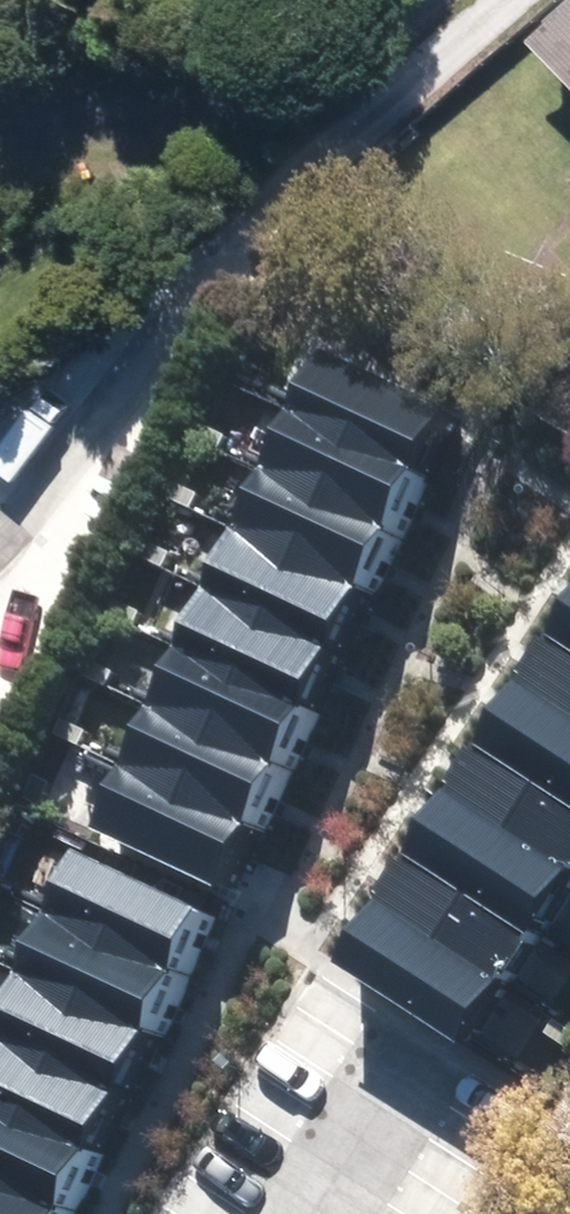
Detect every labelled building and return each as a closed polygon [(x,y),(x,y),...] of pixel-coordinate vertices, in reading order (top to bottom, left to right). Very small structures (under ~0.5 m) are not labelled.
[(545,45),(569,73),(569,23),(545,45)] [(427,480),(455,422),(312,354),(284,412),(427,480)] [(400,538),(427,480),(284,412),(257,470),(400,538)] [(372,596),(400,538),(257,470),(229,528),(372,596)] [(345,654),(372,596),(229,528),(201,586),(345,654)] [(317,712),(345,654),(201,586),(174,644),(317,712)] [(552,657),(569,669),(569,628),(552,657)] [(289,770),(317,712),(174,644),(146,702),(289,770)] [(552,657),(514,718),(569,753),(569,669),(552,657)] [(262,828),(289,770),(146,702),(118,760),(262,828)] [(514,718),(476,778),(569,837),(569,753),(514,718)] [(234,885),(262,828),(118,760),(91,818),(234,885)] [(476,778),(438,839),(569,921),(569,837),(476,778)] [(569,993),(569,921),(438,839),(414,877),(400,899),(565,1001),(569,993)] [(175,976),(209,900),(84,845),(50,920),(175,976)] [(527,1062),(565,1001),(400,899),(363,959),(527,1062)] [(141,1051),(175,976),(50,920),(16,995),(141,1051)] [(141,1051),(16,995),(0,1031),(0,1078),(107,1126),(141,1051)] [(107,1126),(0,1078),(0,1169),(73,1202),(107,1126)] [(73,1202),(0,1169),(0,1213),(67,1213),(73,1202)]
